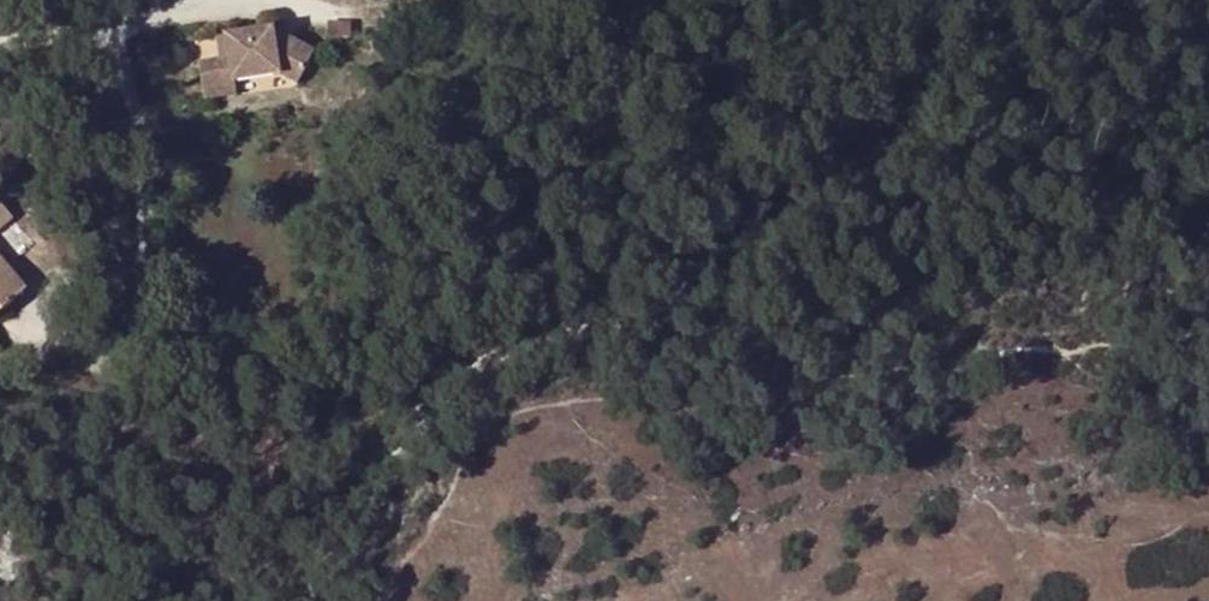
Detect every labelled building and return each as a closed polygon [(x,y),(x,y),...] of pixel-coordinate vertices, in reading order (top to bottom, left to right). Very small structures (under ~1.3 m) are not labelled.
[(198,63),(204,101),(237,96),(235,81),(275,75),(298,86),(315,51),(275,29),(225,37),(228,58),(219,60),(198,63)] [(215,39),(219,60),(228,58),(225,37),(215,39)] [(12,222),(0,208),(0,232),(12,222)] [(24,294),(0,266),(0,314),(24,294)]
